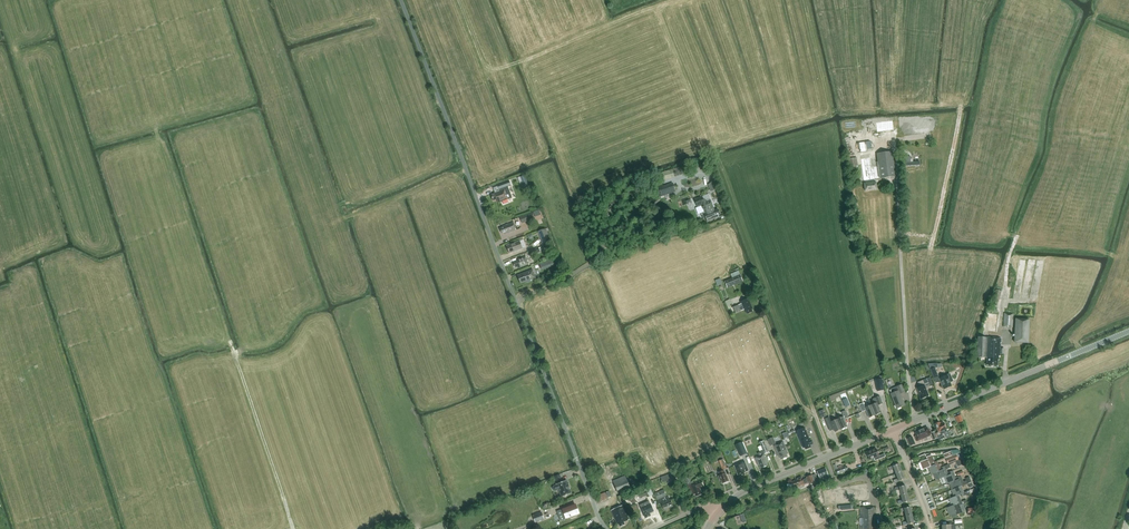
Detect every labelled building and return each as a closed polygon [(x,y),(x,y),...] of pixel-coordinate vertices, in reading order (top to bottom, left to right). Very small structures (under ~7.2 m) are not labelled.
[(930,133),(917,134),(917,138),(927,137),(927,142),(931,141),(930,133)] [(892,151),(877,153),(878,162),(877,162),(862,164),(864,184),(865,191),(877,189),(876,179),(896,176),(892,151)] [(850,175),(859,174),(857,158),(848,159),(850,175)] [(504,187),(508,186),(509,188),(512,187),(510,178),(506,180),(506,182),(503,183),(504,187)] [(676,191),(673,183),(659,187),(662,196),(676,191)] [(498,203),(508,199),(504,189),(494,193),(494,194),(491,195),(493,201),(497,200),(498,203)] [(702,206),(704,212),(701,213),(703,219),(706,218),(707,222),(713,220),(713,219),(718,217),(718,215),(720,215),(718,209),(715,211),(710,200),(705,202),(703,196),(695,199),(698,207),(702,206)] [(531,212),(529,207),(518,212),(519,216),(531,212)] [(520,217),(522,223),(535,219),(532,212),(520,217)] [(504,234),(516,230),(513,222),(502,226),(502,228),(500,228),(502,233),(504,233),(504,234)] [(543,245),(551,242),(546,229),(538,232),(543,245)] [(525,245),(522,246),(520,241),(507,246),(510,254),(526,247),(525,245)] [(518,268),(528,264),(525,256),(519,259),(519,260),(513,263),(515,267),(518,266),(518,268)] [(539,263),(541,269),(551,265),(549,260),(539,263)] [(526,283),(536,279),(533,270),(518,275),(521,284),(525,282),(526,283)] [(743,281),(740,275),(725,281),(727,288),(743,281)] [(991,305),(997,307),(1002,291),(996,289),(991,305)] [(751,309),(752,309),(748,298),(740,302),(741,304),(733,307),(736,313),(745,309),(747,314),(752,312),(751,309)] [(1003,327),(1013,327),(1014,314),(1004,313),(1003,327)] [(1030,342),(1031,318),(1016,318),(1015,342),(1030,342)] [(1004,354),(1004,348),(1001,348),(1001,338),(978,337),(978,357),(985,358),(986,358),(987,358),(987,365),(998,366),(998,360),(999,360),(999,356),(1000,356),(1000,354),(1004,354)] [(934,378),(938,376),(935,368),(938,368),(937,363),(928,364),(930,369),(934,378)] [(950,373),(939,378),(944,389),(952,386),(950,382),(953,381),(950,373)] [(929,395),(926,388),(930,387),(930,386),(933,384),(930,377),(917,383),(919,387),(917,388),(921,399),(929,395)] [(882,379),(875,380),(877,391),(884,390),(882,379)] [(900,394),(905,392),(902,384),(890,389),(892,393),(891,394),(897,409),(905,405),(900,394)] [(875,398),(877,403),(871,405),(875,415),(882,413),(879,405),(883,403),(880,396),(875,398)] [(869,418),(875,415),(871,405),(865,407),(863,403),(859,405),(862,412),(866,410),(869,418)] [(844,419),(849,417),(846,410),(841,412),(843,417),(837,419),(841,429),(848,427),(844,419)] [(835,432),(841,429),(837,419),(831,422),(829,417),(825,419),(828,426),(832,424),(835,432)] [(935,424),(939,432),(937,433),(940,440),(946,437),(949,436),(949,435),(947,430),(944,431),(943,430),(946,429),(946,428),(946,427),(945,426),(944,423),(940,424),(940,422),(935,424)] [(804,427),(796,431),(803,448),(805,447),(805,449),(811,447),(810,445),(813,444),(811,440),(810,440),(804,427)] [(917,441),(923,439),(932,435),(934,440),(937,438),(935,432),(931,433),(930,430),(929,430),(927,427),(915,432),(916,436),(915,436),(917,441)] [(910,446),(915,444),(912,436),(907,439),(910,446)] [(773,437),(768,439),(770,446),(776,444),(773,437)] [(768,452),(765,444),(764,441),(760,442),(763,451),(758,453),(759,456),(755,458),(758,465),(760,465),(761,467),(767,465),(766,463),(768,462),(764,454),(768,452)] [(788,453),(785,446),(783,441),(774,445),(779,456),(780,456),(781,459),(787,456),(786,454),(788,453)] [(747,453),(742,442),(735,445),(740,456),(747,453)] [(884,453),(879,456),(876,448),(866,452),(869,460),(873,458),(875,461),(886,456),(884,453)] [(958,460),(956,454),(946,458),(948,464),(958,460)] [(932,455),(930,456),(927,457),(928,459),(921,461),(924,469),(929,467),(933,465),(936,464),(935,462),(932,455)] [(940,468),(937,461),(935,462),(936,464),(933,465),(929,467),(932,474),(937,472),(941,470),(943,469),(943,467),(940,468)] [(747,466),(745,462),(741,463),(734,465),(738,475),(739,474),(740,476),(745,474),(744,472),(748,471),(747,466)] [(896,463),(885,467),(887,473),(898,469),(896,463)] [(950,472),(948,473),(947,469),(951,468),(949,464),(943,467),(943,469),(941,470),(937,472),(939,479),(945,477),(949,475),(951,474),(950,472)] [(836,470),(837,474),(848,470),(846,466),(836,470)] [(819,478),(822,477),(823,479),(829,477),(825,468),(817,471),(819,478)] [(898,469),(887,473),(889,479),(900,474),(898,469)] [(723,484),(729,481),(726,474),(726,475),(726,473),(725,473),(724,470),(718,472),(720,475),(718,476),(720,481),(721,480),(723,484)] [(673,471),(661,477),(664,484),(676,478),(673,471)] [(958,477),(956,478),(953,471),(950,472),(951,474),(949,475),(945,477),(947,484),(952,482),(957,480),(959,479),(958,477)] [(900,474),(889,479),(891,484),(902,480),(900,474)] [(626,475),(613,480),(618,491),(630,485),(626,475)] [(805,485),(804,483),(808,482),(809,484),(814,482),(811,475),(806,477),(807,478),(802,479),(801,477),(797,478),(798,480),(792,482),(794,487),(798,485),(799,487),(805,485)] [(966,480),(963,482),(961,476),(958,477),(959,479),(957,480),(952,482),(955,488),(962,486),(968,484),(966,480)] [(696,497),(702,494),(700,489),(704,487),(701,480),(694,483),(693,481),(691,482),(689,477),(685,478),(687,483),(688,483),(692,495),(695,494),(696,497)] [(561,497),(571,493),(570,489),(568,484),(568,485),(566,480),(556,484),(557,485),(554,486),(553,487),(553,488),(553,489),(554,490),(555,491),(556,491),(559,490),(561,497)] [(902,480),(891,484),(893,490),(905,486),(902,480)] [(905,486),(893,490),(896,496),(907,491),(905,486)] [(964,492),(962,486),(955,488),(952,489),(954,496),(954,497),(959,495),(961,494),(962,497),(970,494),(969,490),(964,492)] [(664,510),(665,509),(665,510),(668,509),(668,508),(673,506),(670,499),(669,499),(668,497),(667,498),(666,496),(664,490),(655,494),(659,504),(661,503),(664,510)] [(907,491),(896,496),(898,501),(909,497),(907,491)] [(959,505),(962,504),(967,502),(966,500),(961,502),(959,495),(954,497),(954,496),(949,498),(952,505),(956,504),(959,503),(959,505)] [(649,513),(653,511),(649,501),(640,505),(645,518),(650,516),(649,513)] [(957,514),(960,513),(962,512),(959,505),(959,503),(956,504),(952,505),(947,507),(949,515),(956,512),(957,514)] [(576,515),(579,513),(576,505),(567,508),(567,507),(561,510),(563,515),(564,514),(566,518),(571,516),(572,518),(576,516),(576,515)] [(623,505),(611,511),(617,525),(619,524),(620,527),(625,525),(624,522),(628,520),(629,520),(623,505)] [(876,507),(862,507),(862,508),(860,508),(860,518),(863,518),(863,525),(860,525),(860,528),(876,528),(876,507)] [(978,513),(977,507),(967,508),(968,515),(978,513)] [(535,522),(544,519),(541,513),(533,516),(535,522)] [(912,520),(901,521),(901,528),(913,528),(912,520)]
